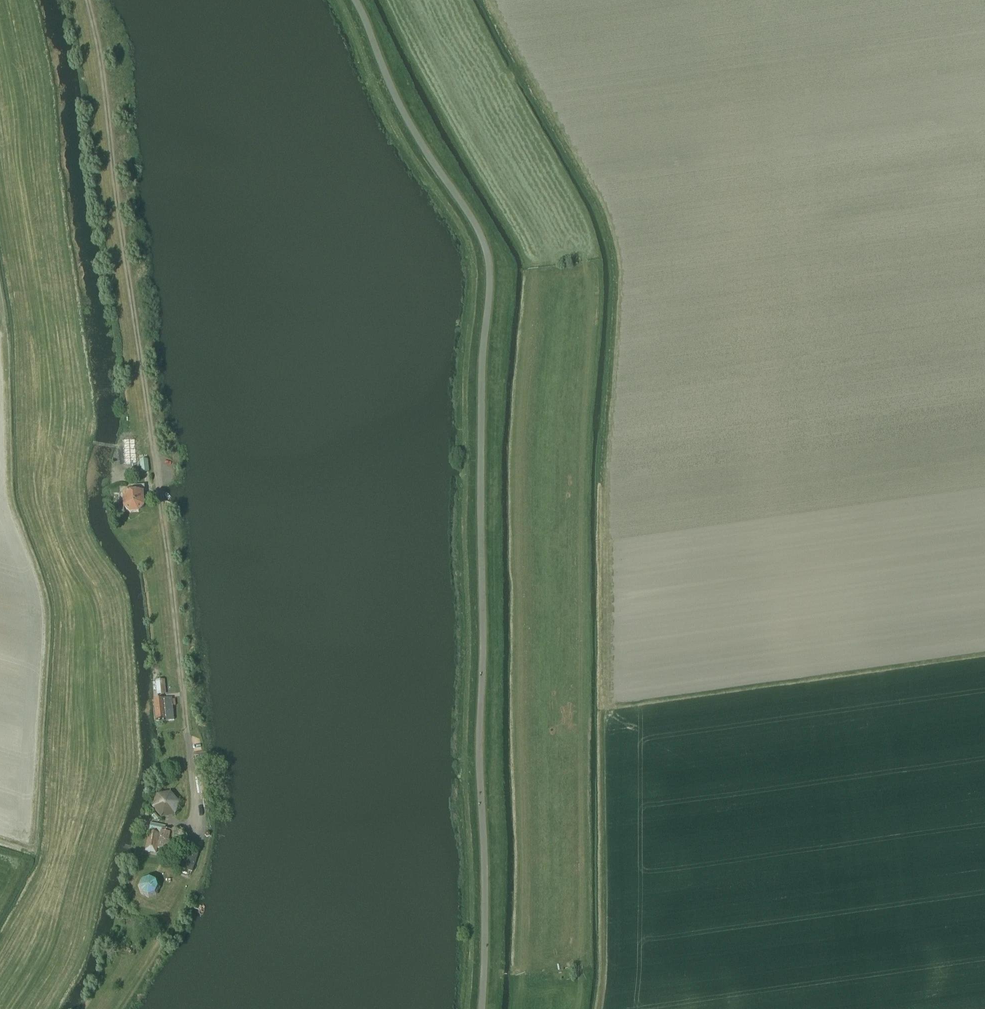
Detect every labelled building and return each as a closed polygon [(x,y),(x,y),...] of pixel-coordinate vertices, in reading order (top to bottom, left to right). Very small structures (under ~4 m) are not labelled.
[(121,464),(135,464),(135,454),(121,454),(121,464)] [(141,473),(148,472),(147,461),(140,462),(141,473)] [(143,493),(145,493),(144,487),(132,487),(132,493),(123,494),(124,507),(129,512),(138,512),(143,506),(143,493)] [(160,717),(168,716),(167,702),(158,703),(160,717)] [(176,816),(180,803),(171,792),(157,795),(152,808),(161,819),(176,816)] [(150,831),(147,840),(146,846),(145,850),(155,853),(156,847),(167,850),(171,836),(150,831)] [(192,872),(198,855),(182,849),(176,866),(192,872)] [(157,895),(160,888),(157,880),(150,876),(141,879),(138,886),(141,895),(147,898),(157,895)]
